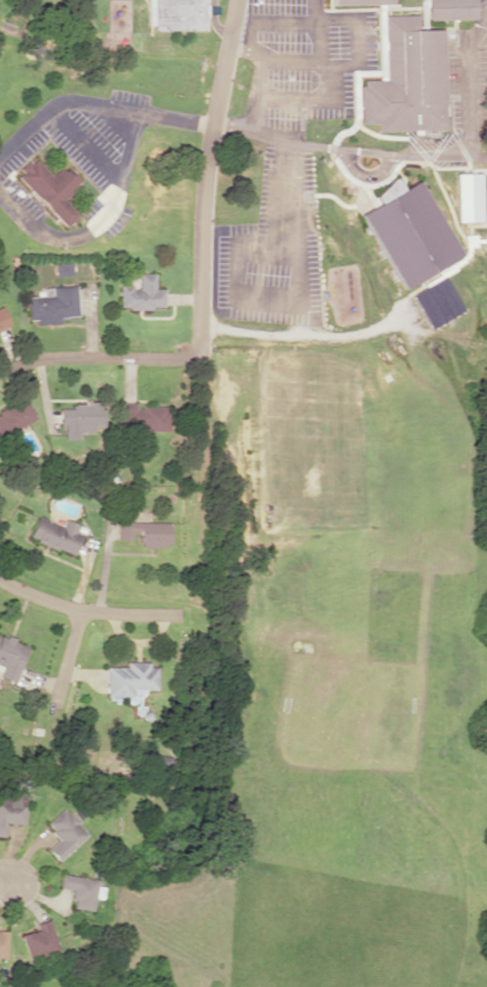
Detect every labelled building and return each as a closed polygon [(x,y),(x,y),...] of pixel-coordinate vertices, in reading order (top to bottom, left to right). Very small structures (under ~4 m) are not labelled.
[(152,29),(152,0),(203,0),(203,28),(152,29)] [(427,20),(426,0),(474,0),(474,19),(427,20)] [(384,13),(417,13),(418,28),(442,27),(444,131),(377,132),(377,122),(358,122),(357,78),(384,78),(384,13)] [(16,174),(66,227),(78,215),(64,199),(79,184),(62,166),(51,176),(33,157),(16,174)] [(455,172),(480,171),(481,221),(456,220),(455,172)] [(371,195),(391,177),(401,186),(415,179),(460,253),(400,289),(357,212),(376,203),(371,195)] [(55,276),(72,275),(71,262),(55,263),(55,276)] [(120,286),(120,308),(164,308),(164,288),(154,288),(154,273),(138,273),(138,286),(120,286)] [(409,293),(429,328),(462,310),(442,275),(409,293)] [(76,285),(50,286),(51,295),(26,296),(27,319),(35,319),(35,324),(59,323),(59,317),(77,316),(76,285)] [(36,419),(25,397),(0,409),(0,436),(36,419)] [(102,425),(102,401),(72,401),(72,408),(59,408),(59,425),(64,425),(64,438),(80,438),(80,433),(94,432),(94,425),(102,425)] [(138,405),(138,403),(122,403),(122,430),(168,430),(168,405),(138,405)] [(61,525),(36,516),(28,538),(74,555),(82,534),(75,532),(78,524),(64,518),(61,525)] [(168,522),(118,521),(117,540),(132,540),(132,532),(138,532),(138,546),(167,547),(168,522)] [(28,645),(0,635),(0,666),(2,666),(0,671),(0,676),(15,682),(28,645)] [(105,666),(106,699),(133,699),(133,689),(156,689),(156,666),(149,666),(149,661),(126,661),(126,666),(105,666)] [(5,836),(5,823),(24,823),(25,795),(8,795),(8,800),(0,799),(0,836),(5,836)] [(88,833),(63,807),(45,824),(59,839),(47,849),(58,861),(88,833)] [(59,888),(73,890),(71,907),(92,909),(94,897),(99,897),(101,878),(60,874),(59,888)] [(38,930),(21,934),(27,960),(58,952),(50,919),(36,922),(38,930)]
